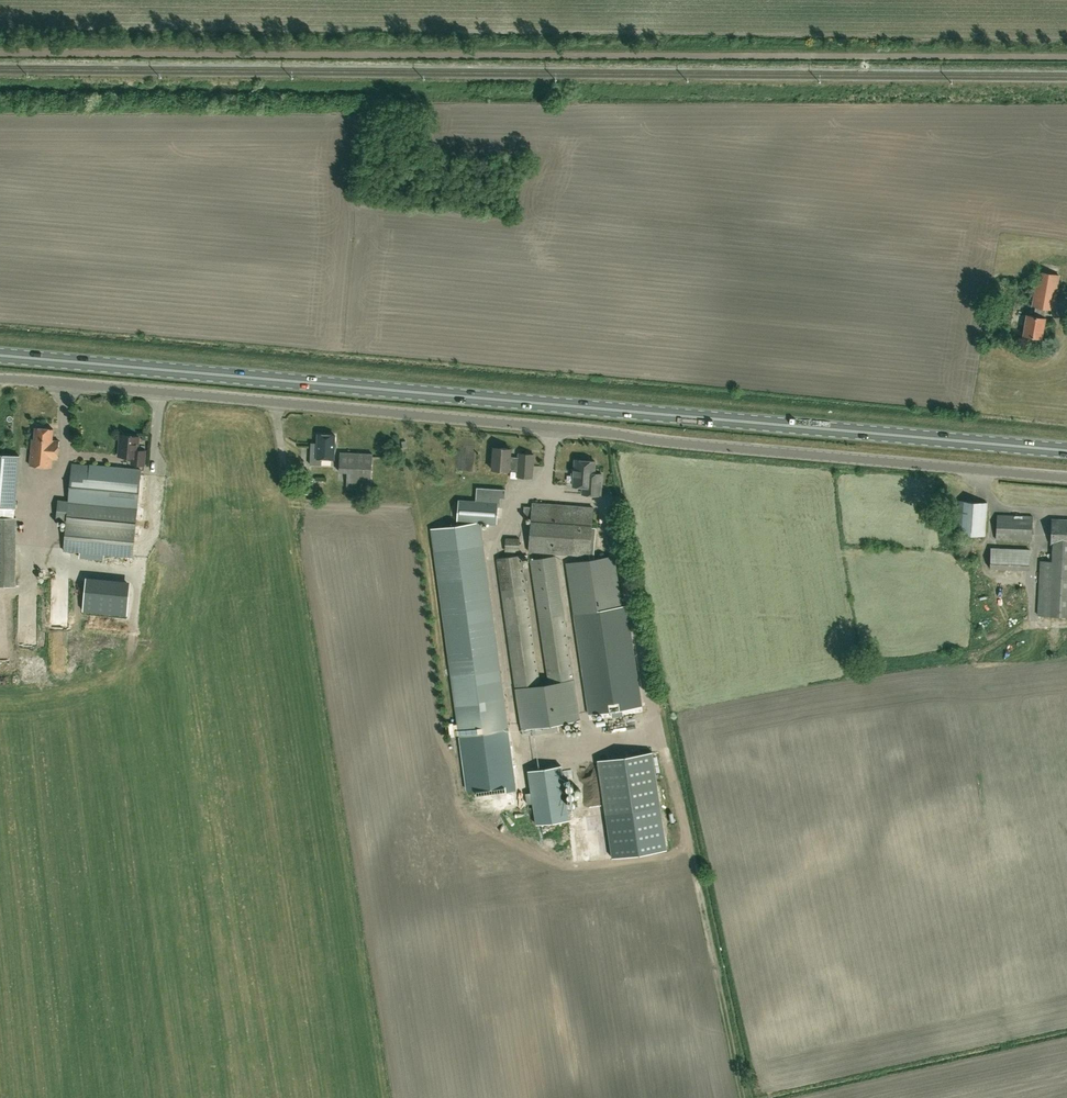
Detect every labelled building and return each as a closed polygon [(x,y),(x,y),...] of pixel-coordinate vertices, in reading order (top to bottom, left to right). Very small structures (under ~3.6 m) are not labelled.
[(1053,309),(1059,275),(1038,271),(1032,305),(1035,306),(1034,316),(1027,314),(1023,335),(1041,338),(1045,318),(1043,317),(1045,307),(1053,309)] [(52,439),(53,428),(36,427),(35,438),(33,438),(30,465),(52,467),(53,458),(58,459),(60,440),(52,439)] [(144,464),(145,449),(138,449),(139,435),(121,434),(119,455),(132,456),(132,462),(144,464)] [(333,458),(335,435),(319,434),(318,449),(312,449),(311,464),(320,464),(321,458),(333,458)] [(519,457),(510,456),(511,448),(494,446),(492,469),(509,470),(509,469),(518,469),(517,476),(531,477),(533,454),(519,452),(519,457)] [(371,482),(373,453),(340,452),(339,471),(347,471),(347,488),(360,489),(361,482),(371,482)] [(20,455),(0,454),(0,507),(15,508),(20,455)] [(600,495),(601,473),(594,473),(595,460),(575,459),(573,485),(582,486),(581,493),(600,495)] [(56,519),(67,520),(64,549),(80,551),(79,559),(104,560),(105,553),(133,556),(135,533),(138,534),(141,507),(138,507),(141,469),(73,462),(69,500),(57,499),(56,519)] [(314,480),(299,480),(299,493),(313,494),(314,480)] [(476,487),(475,500),(458,499),(456,519),(496,521),(499,488),(476,487)] [(985,536),(987,503),(959,500),(957,523),(943,522),(943,532),(985,536)] [(594,558),(594,552),(596,527),(592,527),(593,507),(532,503),(529,551),(589,555),(590,558),(566,562),(574,613),(622,605),(614,555),(594,558)] [(1031,540),(1032,516),(997,514),(996,539),(1031,540)] [(17,586),(16,517),(0,517),(0,586),(17,586)] [(1052,519),(1051,543),(1053,543),(1052,561),(1041,560),(1038,614),(1066,615),(1066,519),(1052,519)] [(502,688),(483,546),(484,546),(480,521),(430,528),(434,550),(459,736),(478,734),(478,741),(491,739),(490,732),(507,729),(504,702),(502,688)] [(519,552),(520,538),(505,537),(505,551),(519,552)] [(961,538),(961,551),(960,557),(972,557),(973,539),(973,538),(961,538)] [(1029,571),(1030,549),(991,547),(990,569),(1029,571)] [(516,686),(540,682),(521,554),(497,558),(516,686)] [(574,680),(555,556),(531,559),(549,683),(517,688),(523,728),(522,728),(523,735),(555,730),(559,730),(558,722),(579,719),(573,680),(574,680)] [(635,612),(581,618),(588,674),(641,668),(635,612)] [(19,627),(19,648),(27,648),(27,627),(19,627)] [(652,751),(598,760),(610,860),(668,851),(652,751)] [(531,792),(529,792),(526,793),(527,804),(530,803),(533,803),(536,825),(569,820),(561,765),(528,770),(531,792)]
